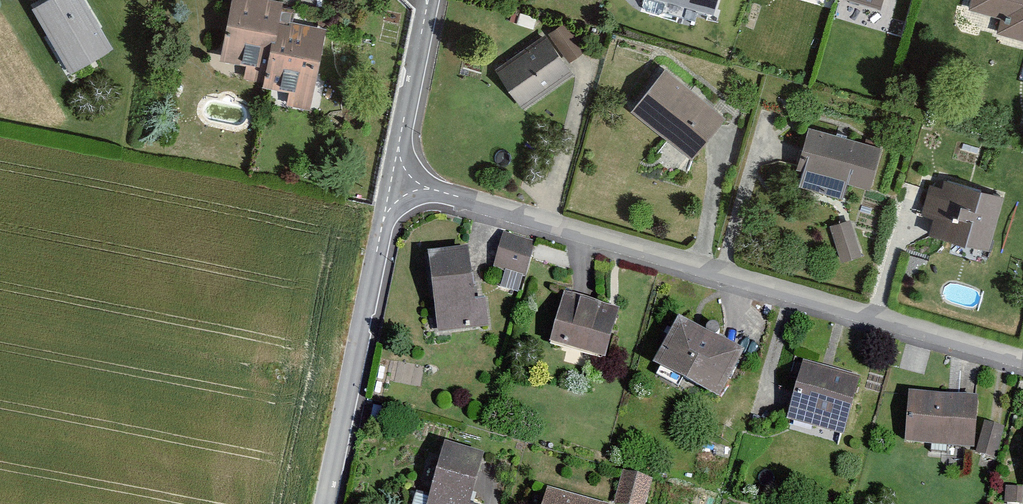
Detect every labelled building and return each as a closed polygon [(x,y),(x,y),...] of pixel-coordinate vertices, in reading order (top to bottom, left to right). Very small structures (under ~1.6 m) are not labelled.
[(32,6),(72,71),(111,47),(82,0),(42,0),(32,6)] [(269,0),(232,0),(219,62),(245,67),(243,78),(265,83),(278,22),(282,3),(269,0)] [(714,15),(719,0),(660,0),(714,15)] [(880,11),(883,0),(843,0),(880,11)] [(972,13),(1003,21),(1000,33),(1022,40),(1022,0),(975,0),(972,13)] [(278,22),(265,83),(264,88),(289,94),(287,105),(310,110),(326,32),(278,22)] [(495,71),(522,110),(573,75),(546,36),(495,71)] [(723,122),(665,71),(633,109),(690,159),(723,122)] [(870,192),(881,148),(807,129),(796,173),(804,175),(801,186),(844,197),(847,186),(870,192)] [(989,249),(1003,195),(944,180),(942,187),(929,184),(922,214),(934,217),(930,234),(989,249)] [(830,223),(841,260),(863,253),(852,217),(830,223)] [(503,233),(493,268),(525,277),(536,242),(503,233)] [(468,253),(427,258),(438,336),(489,329),(485,303),(475,305),(468,253)] [(618,314),(563,301),(552,346),(607,360),(618,314)] [(741,359),(679,328),(656,374),(719,405),(741,359)] [(859,381),(805,366),(790,423),(844,437),(859,381)] [(978,396),(909,391),(906,438),(974,443),(978,396)] [(985,419),(976,450),(1000,457),(1009,426),(985,419)] [(444,438),(427,503),(480,503),(471,500),(485,448),(444,438)] [(623,468),(614,499),(628,503),(644,503),(653,477),(623,468)] [(542,503),(612,503),(548,484),(542,503)]
